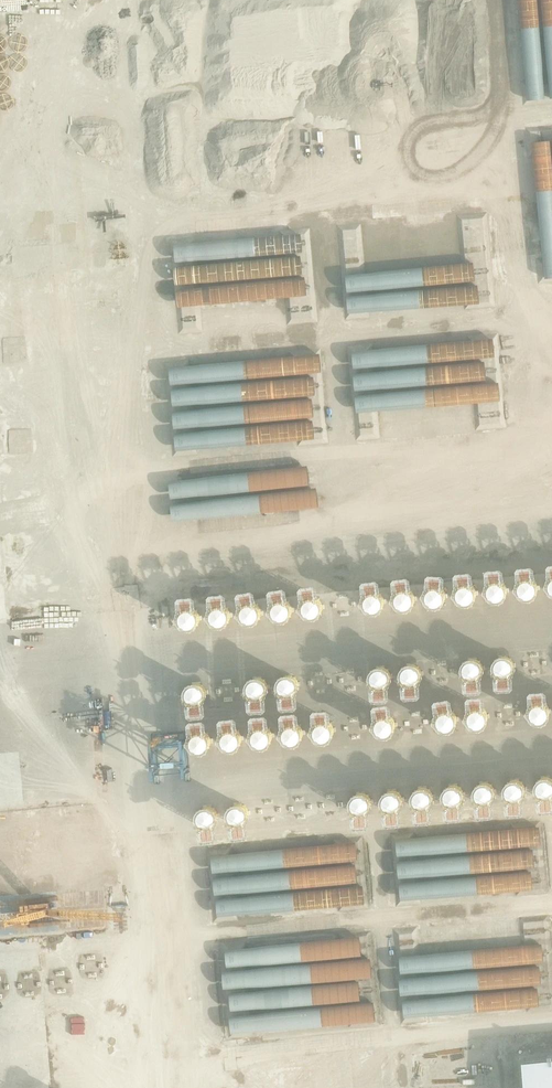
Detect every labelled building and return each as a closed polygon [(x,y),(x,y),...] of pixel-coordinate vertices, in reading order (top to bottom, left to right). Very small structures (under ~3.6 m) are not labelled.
[(169,53),(209,0),(195,0),(160,46),(169,53)] [(193,43),(202,49),(238,0),(225,0),(193,43)] [(252,76),(244,70),(217,109),(225,114),(252,76)] [(352,133),(351,124),(321,127),(322,137),(352,133)] [(462,254),(462,243),(450,242),(449,253),(462,254)] [(315,264),(316,252),(303,251),(302,263),(315,264)] [(551,334),(551,267),(505,271),(509,337),(551,334)] [(281,339),(247,276),(238,281),(271,344),(281,339)] [(238,346),(248,342),(223,277),(212,281),(238,346)] [(178,284),(204,349),(220,343),(222,347),(225,346),(222,337),(213,340),(189,280),(178,284)] [(476,294),(477,314),(492,313),(492,294),(476,294)] [(442,298),(431,297),(431,313),(442,313),(442,298)] [(298,301),(284,300),(283,321),(298,321),(298,301)] [(370,300),(370,313),(383,313),(383,300),(370,300)] [(373,1066),(379,1065),(379,1057),(257,1065),(258,1079),(265,1078),(265,1087),(374,1087),(373,1066)] [(523,1060),(525,1087),(551,1087),(551,1057),(523,1060)]
